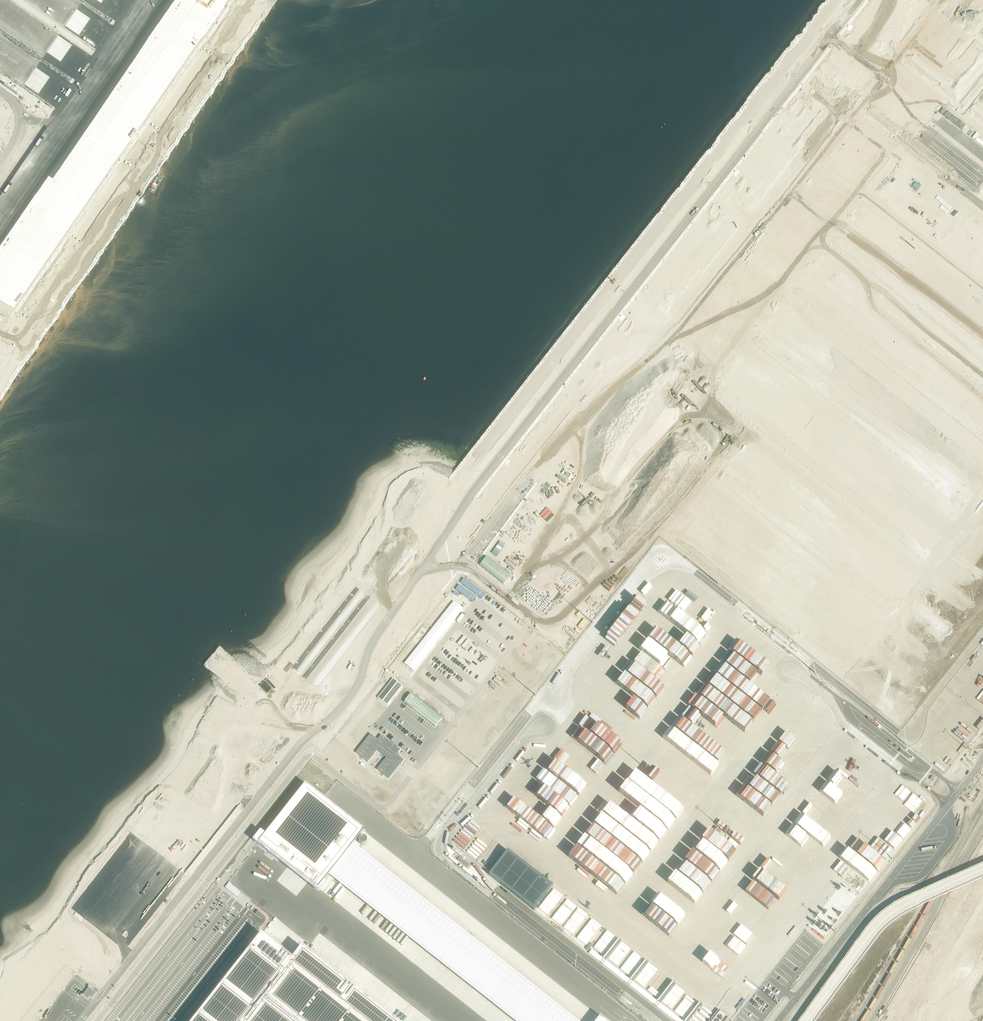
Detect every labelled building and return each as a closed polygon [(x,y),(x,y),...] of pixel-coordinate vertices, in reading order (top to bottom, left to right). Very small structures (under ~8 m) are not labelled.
[(977,699),(962,720),(959,718),(951,728),(970,741),(977,731),(982,723),(982,703),(977,699)] [(902,749),(900,752),(909,759),(911,757),(902,749)] [(253,840),(255,842),(278,860),(319,892),(327,882),(325,880),(331,873),(518,1020),(574,1020),(470,939),(472,936),(463,929),(461,932),(358,851),(361,846),(355,842),(364,830),(306,784),(266,834),(263,831),(261,830),(253,840)] [(508,852),(489,875),(518,898),(537,875),(508,852)] [(459,857),(457,859),(467,867),(468,865),(459,857)] [(193,1020),(397,1020),(301,946),(292,958),(262,934),(193,1020)]
